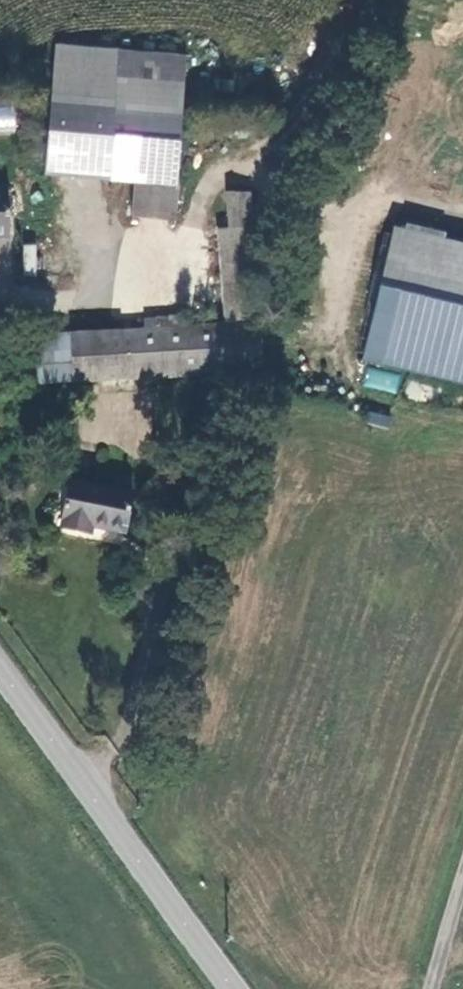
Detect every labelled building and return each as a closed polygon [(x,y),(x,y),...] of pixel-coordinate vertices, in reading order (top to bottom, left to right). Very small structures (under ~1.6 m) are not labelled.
[(140,210),(179,214),(187,128),(124,122),(119,169),(144,170),(140,210)] [(8,234),(6,185),(0,185),(0,235),(8,234)] [(237,220),(259,219),(256,185),(234,185),(237,220)] [(164,311),(152,312),(153,323),(130,325),(130,323),(79,327),(83,378),(271,362),(268,314),(266,311),(259,219),(237,220),(226,221),(233,314),(189,318),(190,321),(165,323),(164,311)] [(362,363),(462,385),(462,241),(391,226),(362,363)] [(36,244),(22,244),(22,274),(36,274),(36,244)] [(29,326),(39,381),(83,378),(79,327),(78,325),(29,326)] [(365,369),(363,388),(398,393),(400,374),(365,369)] [(366,425),(389,427),(389,414),(367,413),(366,425)] [(132,492),(67,480),(59,527),(90,531),(92,525),(124,531),(132,492)]
